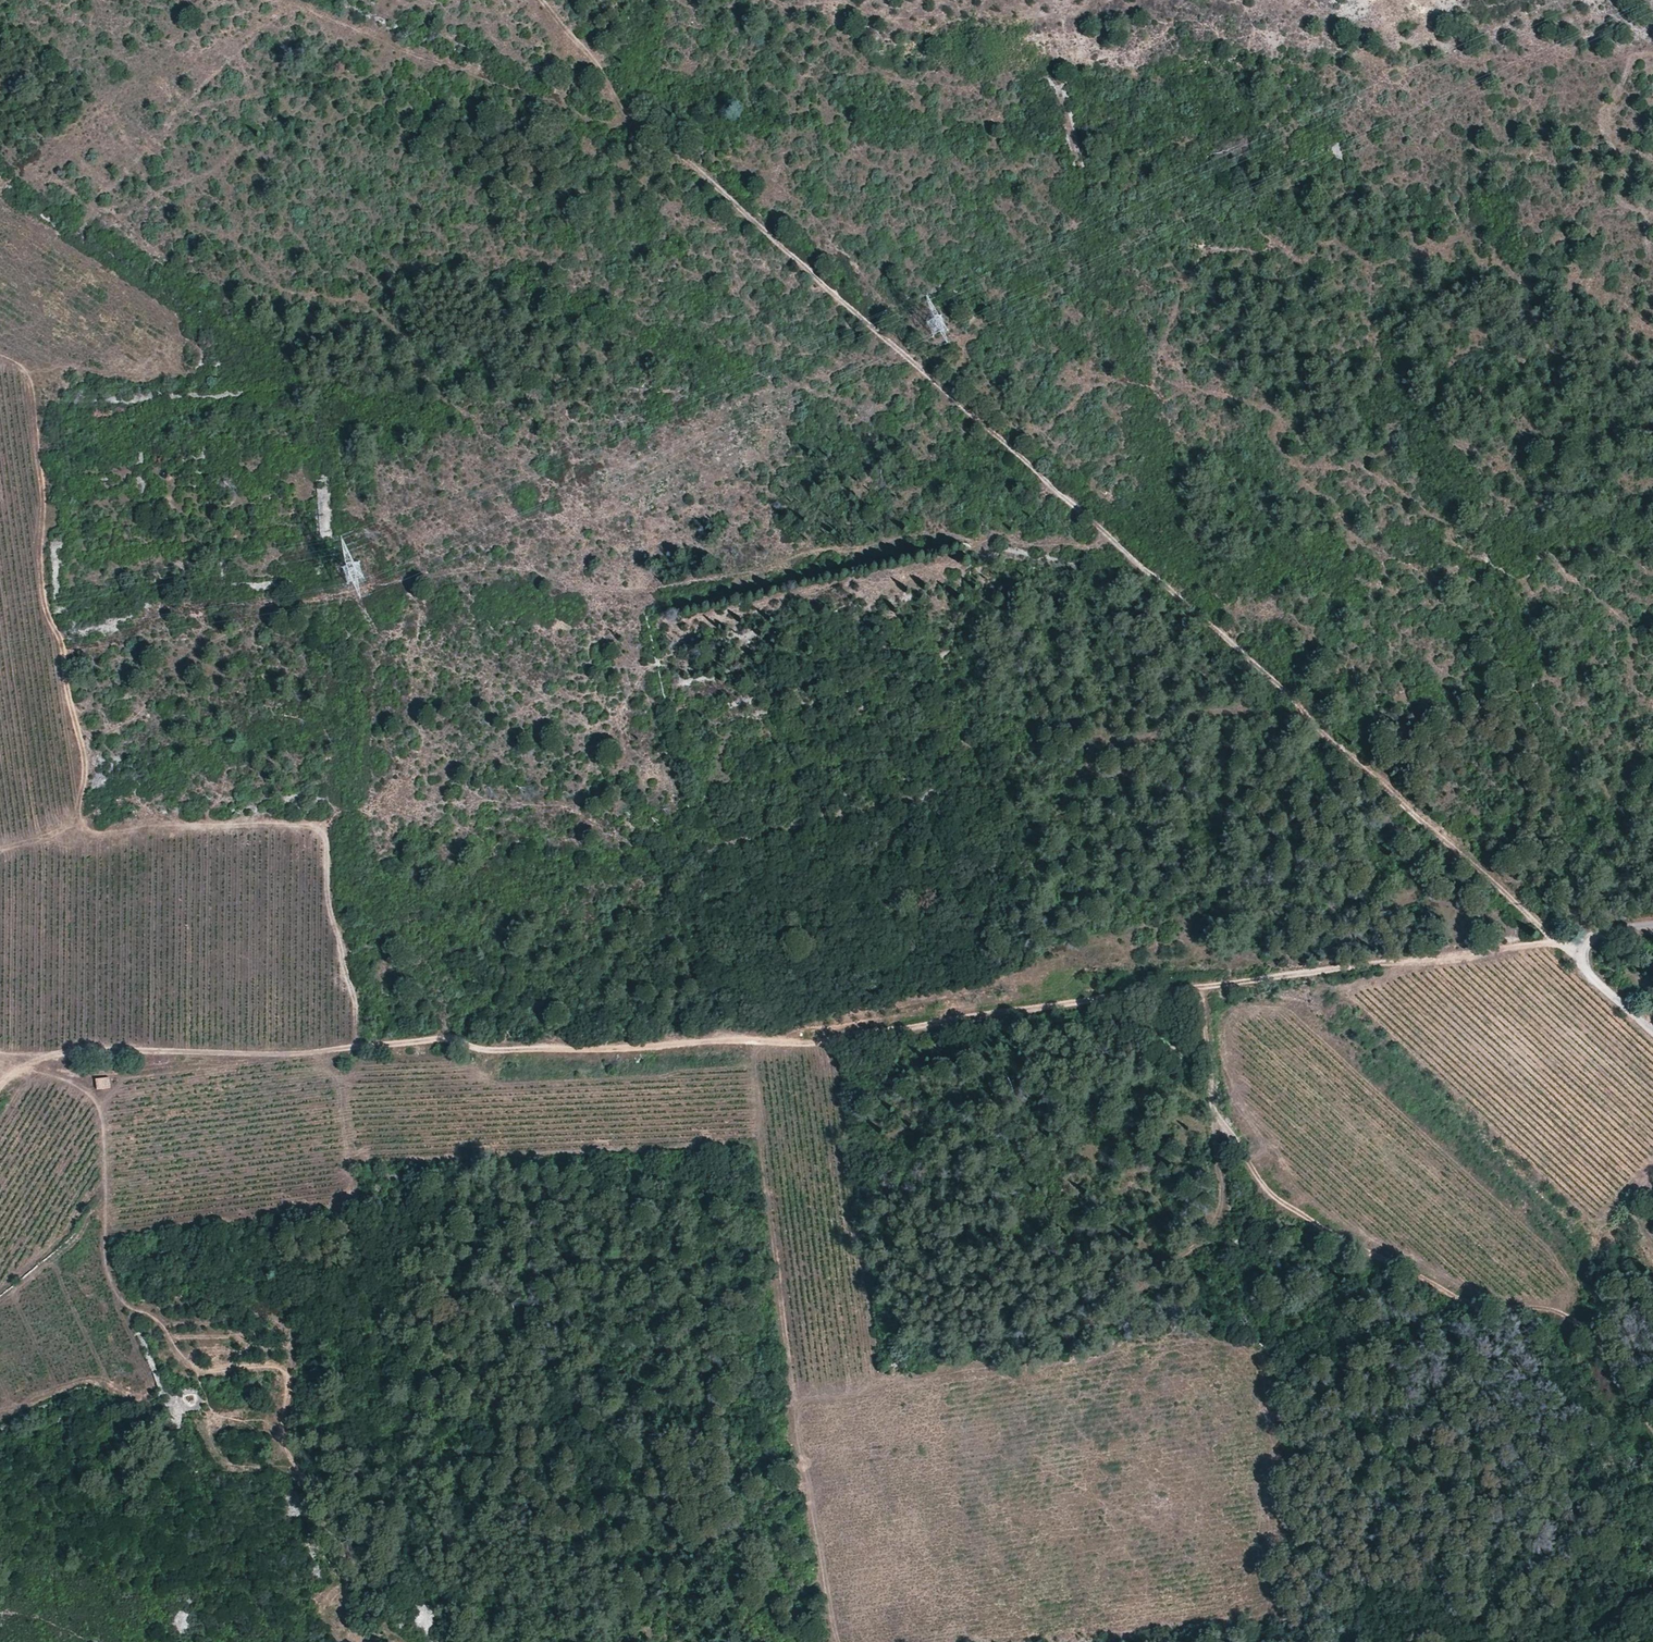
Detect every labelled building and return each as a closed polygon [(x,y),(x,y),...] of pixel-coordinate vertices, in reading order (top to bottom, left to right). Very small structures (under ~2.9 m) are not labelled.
[(98,1091),(112,1088),(110,1077),(96,1079),(98,1091)]
